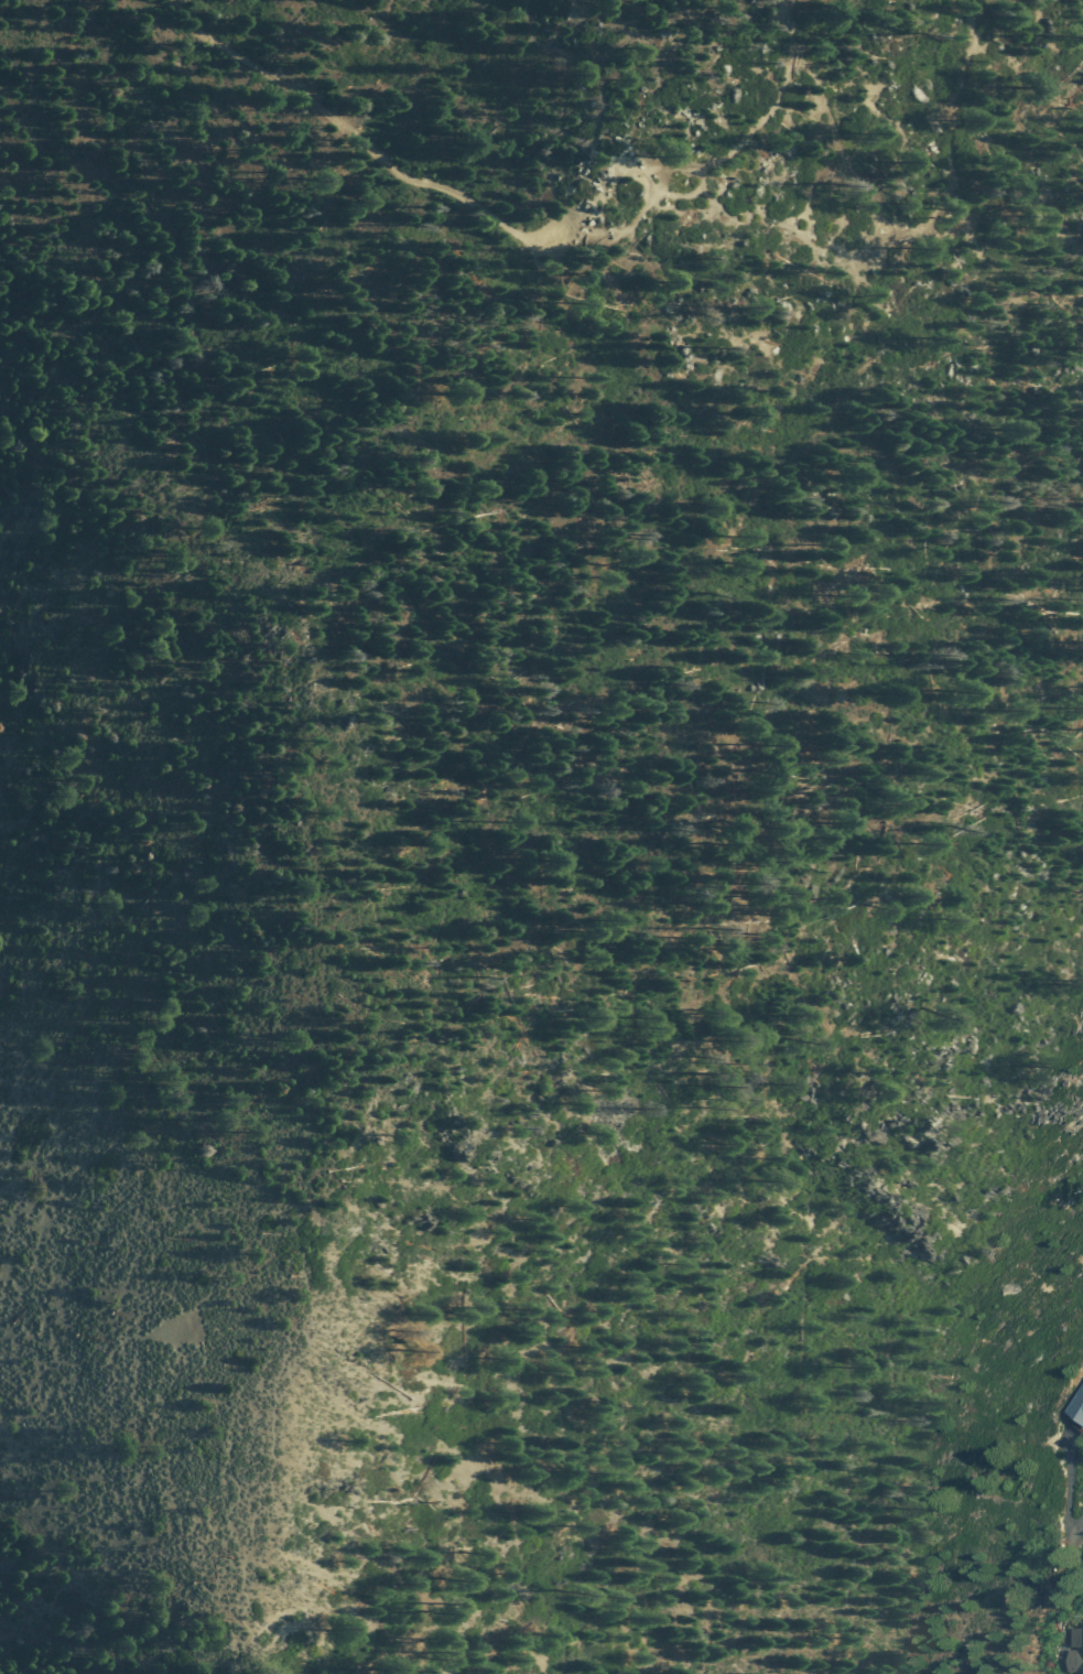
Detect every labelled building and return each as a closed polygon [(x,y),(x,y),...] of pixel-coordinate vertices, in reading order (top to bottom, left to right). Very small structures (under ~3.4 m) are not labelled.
[(1064,1407),(1082,1374),(1082,1419),(1064,1407)] [(1072,1671),(1080,1671),(1080,1673),(1082,1673),(1082,1626),(1070,1627),(1072,1671)]
